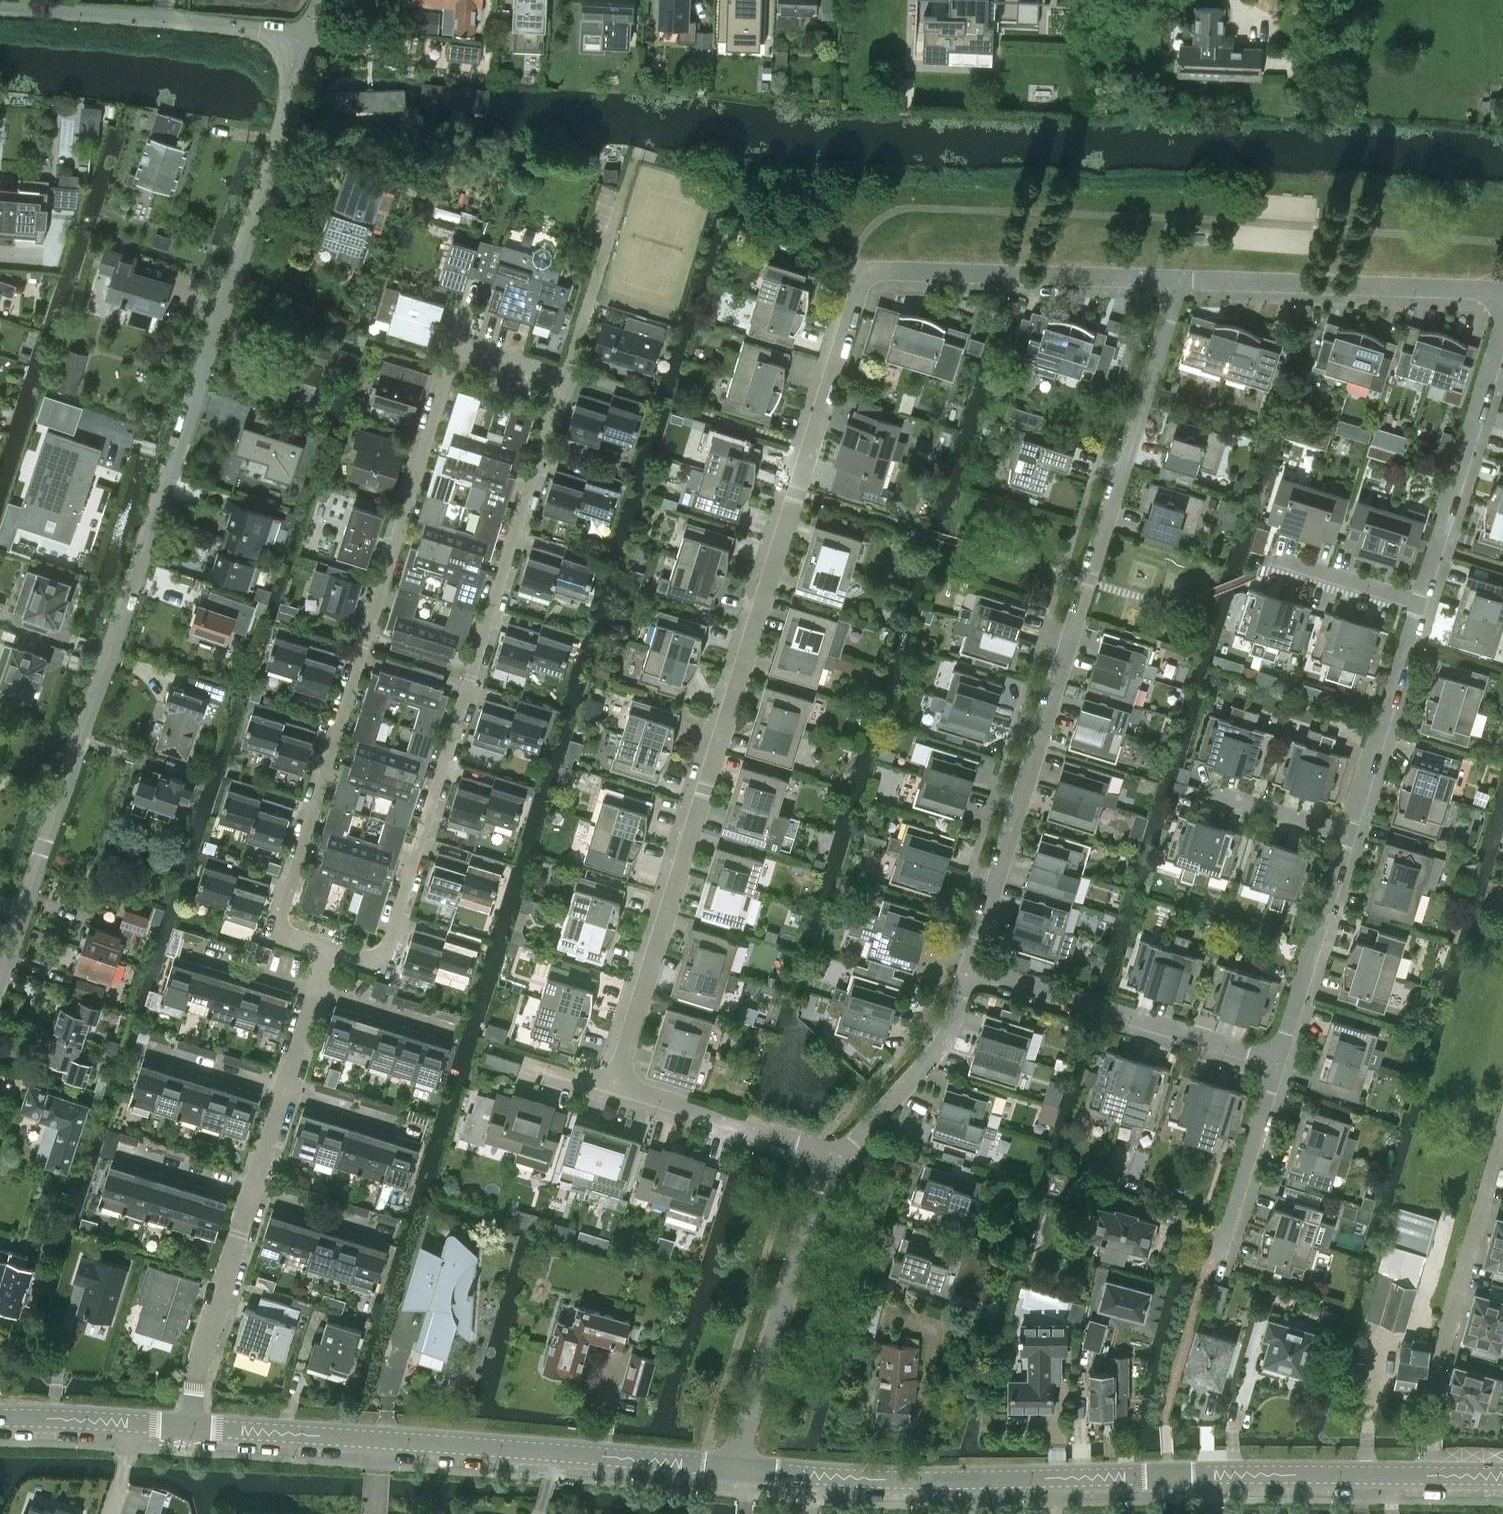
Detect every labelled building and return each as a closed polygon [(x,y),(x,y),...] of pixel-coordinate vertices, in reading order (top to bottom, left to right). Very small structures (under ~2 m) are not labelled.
[(399,2),(456,6),(454,33),(474,34),(475,16),(481,17),(482,0),(399,0),(399,2)] [(514,50),(543,51),(546,0),(517,0),(514,50)] [(583,16),(605,17),(604,45),(629,46),(630,18),(632,18),(633,0),(584,0),(583,16)] [(659,26),(659,41),(695,43),(696,20),(688,20),(689,0),(661,0),(660,2),(658,2),(657,13),(660,14),(659,26)] [(717,40),(726,40),(726,48),(760,49),(760,42),(765,42),(766,0),(719,0),(717,40)] [(817,0),(779,0),(778,25),(802,26),(802,16),(807,17),(807,12),(817,12),(817,0)] [(835,0),(823,0),(824,16),(836,15),(835,0)] [(993,26),(987,26),(988,0),(950,0),(949,15),(924,14),(923,26),(924,26),(923,59),(949,61),(950,49),(992,50),(993,26)] [(1038,23),(1039,0),(1018,0),(1017,22),(1038,23)] [(1259,75),(1260,52),(1212,50),(1212,42),(1221,42),(1223,8),(1197,6),(1195,41),(1201,41),(1201,49),(1181,48),(1180,72),(1259,75)] [(499,9),(499,22),(509,22),(509,10),(499,9)] [(392,33),(389,51),(408,54),(411,36),(392,33)] [(696,36),(696,49),(710,49),(710,37),(696,36)] [(786,75),(787,50),(777,49),(775,74),(786,75)] [(495,53),(483,51),(480,67),(493,69),(495,53)] [(761,65),(761,79),(770,79),(771,65),(761,65)] [(374,101),(382,101),(382,93),(374,93),(374,101)] [(414,101),(422,101),(422,93),(414,93),(414,101)] [(85,107),(83,136),(98,138),(100,139),(101,119),(103,119),(103,108),(85,107)] [(175,144),(183,120),(157,111),(136,174),(130,172),(126,182),(138,186),(140,180),(173,192),(188,149),(175,144)] [(1062,125),(1070,125),(1070,117),(1062,117),(1062,125)] [(386,179),(349,167),(333,216),(330,215),(320,245),(337,251),(336,256),(361,265),(373,228),(370,227),(386,179)] [(60,173),(59,185),(79,187),(80,175),(60,173)] [(601,182),(617,187),(619,179),(604,174),(601,182)] [(44,240),(48,190),(49,180),(20,178),(20,188),(16,234),(36,235),(36,239),(44,240)] [(0,186),(0,232),(16,234),(20,188),(0,186)] [(418,210),(484,231),(487,222),(421,201),(418,210)] [(483,278),(494,244),(479,239),(477,247),(453,240),(440,282),(464,289),(469,274),(483,278)] [(570,287),(557,282),(561,270),(549,266),(552,255),(549,249),(541,246),(534,250),(533,253),(504,244),(495,241),(494,244),(483,278),(483,279),(492,282),(491,286),(495,287),(489,308),(505,313),(501,324),(518,329),(523,314),(527,315),(525,319),(557,329),(570,287)] [(170,283),(131,271),(135,258),(108,250),(101,270),(115,274),(108,297),(121,301),(121,302),(126,303),(126,302),(161,313),(170,283)] [(767,262),(757,296),(806,311),(806,308),(807,306),(807,304),(808,301),(808,296),(808,294),(808,289),(812,276),(767,262)] [(1,293),(13,297),(17,284),(0,279),(0,296),(1,293)] [(445,303),(401,290),(387,285),(377,316),(392,320),(389,330),(406,335),(428,342),(437,315),(441,317),(445,303)] [(806,311),(757,296),(747,330),(792,344),(796,330),(799,326),(801,322),(802,320),(804,315),(805,313),(806,311)] [(864,350),(909,364),(924,315),(919,314),(914,313),(909,313),(907,313),(902,313),(878,305),(864,350)] [(117,307),(113,322),(125,325),(129,310),(117,307)] [(1057,369),(1072,321),(1072,320),(1068,319),(1063,318),(1058,317),(1051,317),(1033,312),(1031,320),(1023,318),(1013,350),(1025,353),(1023,358),(1038,363),(1036,369),(1055,375),(1057,369)] [(930,318),(926,316),(924,315),(909,364),(953,378),(967,333),(943,325),(939,322),(935,320),(930,318)] [(1179,360),(1224,374),(1239,325),(1234,324),(1227,323),(1222,323),(1217,323),(1193,315),(1179,360)] [(651,372),(665,326),(633,316),(629,330),(604,322),(593,354),(651,372)] [(1079,323),(1075,321),(1072,320),(1072,321),(1057,369),(1091,379),(1105,334),(1092,330),(1088,327),(1084,325),(1079,323)] [(1348,326),(1343,326),(1341,327),(1327,322),(1313,367),(1347,378),(1362,329),(1358,328),(1353,327),(1348,326)] [(1246,328),(1241,326),(1239,325),(1224,374),(1268,388),(1282,343),(1258,335),(1254,332),(1250,330),(1246,328)] [(1394,370),(1428,380),(1444,332),(1439,330),(1434,330),(1429,329),(1427,329),(1422,329),(1409,325),(1394,370)] [(1369,332),(1365,330),(1362,329),(1347,378),(1381,388),(1395,344),(1382,339),(1378,336),(1373,334),(1369,332)] [(1450,334),(1446,333),(1444,332),(1428,380),(1462,391),(1476,346),(1463,342),(1459,339),(1455,337),(1450,334)] [(971,336),(966,350),(979,354),(983,340),(971,336)] [(744,340),(733,374),(782,388),(784,378),(784,366),(788,353),(744,340)] [(320,347),(315,360),(342,369),(346,355),(320,347)] [(67,349),(57,385),(77,391),(80,379),(74,377),(81,353),(67,349)] [(320,367),(283,355),(271,392),(308,404),(320,367)] [(373,402),(413,414),(422,386),(416,384),(420,371),(381,359),(377,373),(381,375),(373,402)] [(782,388),(733,374),(723,408),(768,421),(772,408),(775,404),(777,400),(778,398),(780,393),(782,388)] [(1169,405),(1174,390),(1161,387),(1157,401),(1169,405)] [(458,390),(442,443),(450,445),(448,450),(479,460),(486,435),(471,431),(481,397),(458,390)] [(576,402),(566,434),(599,444),(602,435),(601,434),(611,402),(587,394),(584,404),(576,402)] [(646,402),(621,394),(618,404),(611,402),(601,434),(602,435),(633,444),(646,402)] [(46,396),(37,422),(51,427),(60,400),(46,396)] [(497,402),(486,435),(479,460),(510,469),(511,464),(519,467),(535,413),(497,402)] [(1019,422),(1037,427),(1040,416),(1023,410),(1019,422)] [(256,411),(252,425),(297,440),(302,425),(256,411)] [(856,411),(852,423),(848,422),(841,442),(889,457),(889,456),(901,460),(906,441),(895,438),(899,424),(856,411)] [(1214,469),(1225,433),(1170,416),(1165,432),(1173,434),(1161,473),(1192,482),(1197,464),(1214,469)] [(263,471),(290,480),(302,441),(297,440),(252,425),(242,422),(233,448),(267,459),(263,471)] [(1068,469),(1073,452),(1056,447),(1058,439),(1013,425),(1007,466),(1013,468),(1009,481),(1013,483),(1012,485),(1024,488),(1025,486),(1042,492),(1050,464),(1068,469)] [(314,427),(310,439),(318,441),(322,430),(314,427)] [(1407,437),(1375,427),(1370,443),(1402,453),(1407,437)] [(351,476),(390,488),(400,456),(393,454),(397,440),(360,429),(356,444),(361,446),(351,476)] [(755,461),(760,448),(715,434),(703,430),(697,447),(709,451),(704,468),(753,483),(754,481),(754,479),(755,476),(755,471),(756,466),(756,464),(755,461)] [(75,524),(91,476),(75,471),(79,458),(83,459),(88,444),(48,431),(43,446),(45,447),(30,491),(28,490),(17,523),(42,531),(48,514),(56,516),(55,518),(75,524)] [(889,457),(841,442),(837,456),(835,463),(840,464),(836,476),(855,482),(851,494),(887,505),(891,490),(880,486),(889,457)] [(447,455),(439,453),(427,493),(425,493),(449,501),(456,479),(471,484),(479,460),(448,450),(447,455)] [(510,469),(479,460),(471,484),(487,489),(481,510),(504,518),(504,517),(503,517),(516,476),(508,474),(510,469)] [(753,483),(704,468),(693,506),(737,520),(743,503),(746,499),(747,497),(749,492),(751,488),(753,483)] [(1496,484),(1493,488),(1492,490),(1490,494),(1488,498),(1486,503),(1487,503),(1502,508),(1502,471),(1500,470),(1496,484)] [(553,478),(543,511),(575,521),(578,511),(588,478),(563,471),(560,480),(553,478)] [(594,480),(588,478),(578,511),(609,521),(622,478),(597,471),(594,480)] [(1268,520),(1280,524),(1279,528),(1299,535),(1314,487),(1281,477),(1268,520)] [(1243,494),(1247,482),(1239,479),(1235,492),(1243,494)] [(1194,534),(1203,503),(1205,498),(1150,481),(1145,497),(1153,499),(1144,528),(1155,531),(1152,538),(1176,545),(1181,530),(1194,534)] [(328,502),(332,489),(320,485),(316,499),(328,502)] [(1346,497),(1314,487),(1299,535),(1320,541),(1321,536),(1333,540),(1346,497)] [(426,494),(414,535),(421,537),(420,542),(451,552),(458,528),(442,523),(449,501),(425,493),(425,494),(426,494)] [(1218,508),(1237,513),(1241,499),(1223,493),(1218,508)] [(664,496),(661,505),(676,509),(678,501),(664,496)] [(282,540),(286,526),(293,528),(297,514),(293,512),(293,511),(288,511),(286,518),(275,514),(269,513),(271,506),(254,501),(252,507),(225,499),(222,509),(230,512),(226,526),(228,527),(223,541),(261,553),(266,538),(275,541),(276,538),(282,540)] [(1344,544),(1356,547),(1355,552),(1375,558),(1390,511),(1357,501),(1344,544)] [(1487,503),(1486,503),(1485,508),(1484,513),(1484,515),(1483,517),(1483,520),(1483,525),(1479,538),(1502,545),(1502,508),(1487,503)] [(367,564),(382,514),(353,505),(337,555),(358,561),(367,564)] [(1418,537),(1423,521),(1425,513),(1406,507),(1403,515),(1390,511),(1375,558),(1396,565),(1397,560),(1409,564),(1414,547),(1423,550),(1426,539),(1418,537)] [(504,518),(481,510),(474,532),(458,528),(451,552),(482,561),(483,556),(490,559),(503,518),(504,518)] [(687,523),(677,557),(726,572),(726,569),(727,567),(728,562),(728,560),(728,555),(728,550),(732,536),(687,523)] [(810,544),(806,557),(857,573),(858,569),(852,567),(860,539),(819,526),(814,545),(810,544)] [(1255,536),(1251,549),(1262,552),(1266,539),(1255,536)] [(249,588),(261,553),(223,541),(220,552),(217,551),(212,565),(205,563),(201,574),(210,577),(210,575),(226,581),(224,586),(239,591),(240,586),(249,588)] [(418,547),(411,545),(398,585),(397,585),(421,593),(428,571),(443,576),(451,552),(420,542),(418,547)] [(552,597),(555,587),(554,587),(564,555),(540,547),(537,557),(529,554),(519,587),(552,597)] [(571,557),(564,555),(554,587),(555,587),(586,597),(599,555),(574,547),(571,557)] [(482,561),(451,552),(443,576),(459,580),(452,602),(476,610),(476,609),(475,609),(487,568),(480,566),(482,561)] [(355,571),(358,561),(337,555),(336,554),(334,564),(355,571)] [(724,576),(725,574),(726,572),(677,557),(670,578),(660,575),(656,589),(666,592),(666,591),(711,604),(716,591),(718,587),(721,583),(723,578),(724,576)] [(857,573),(806,557),(802,570),(806,571),(800,590),(841,603),(849,574),(856,577),(857,573)] [(355,571),(334,564),(331,563),(328,573),(352,580),(355,571)] [(59,623),(67,598),(64,597),(68,583),(28,569),(14,610),(25,614),(22,624),(48,632),(51,623),(55,624),(55,622),(59,623)] [(351,616),(361,584),(362,583),(352,580),(328,573),(323,571),(316,593),(324,595),(320,608),(351,617),(351,616)] [(1458,606),(1502,620),(1502,585),(1472,576),(1466,595),(1462,594),(1458,606)] [(272,590),(258,585),(255,596),(268,601),(272,590)] [(398,586),(386,627),(393,629),(392,633),(391,633),(390,634),(394,636),(390,647),(418,655),(418,657),(430,620),(414,615),(421,593),(397,585),(397,586),(398,586)] [(1248,652),(1262,657),(1280,597),(1248,588),(1248,589),(1235,631),(1234,632),(1253,638),(1249,651),(1248,651),(1248,652)] [(226,640),(231,624),(245,628),(253,605),(212,591),(207,605),(200,603),(191,629),(200,632),(198,639),(215,645),(217,637),(226,640)] [(961,605),(957,618),(1014,635),(1017,625),(1020,626),(1025,607),(978,592),(973,609),(961,605)] [(1312,607),(1280,597),(1262,657),(1276,661),(1276,659),(1280,646),(1298,652),(1299,651),(1298,650),(1311,608),(1312,608),(1312,607)] [(264,615),(268,602),(259,599),(255,612),(264,615)] [(476,610),(452,602),(446,624),(430,620),(418,657),(419,657),(419,656),(447,664),(451,653),(454,654),(454,653),(453,652),(455,648),(462,650),(475,610),(476,610)] [(847,622),(836,619),(795,606),(789,625),(785,624),(781,637),(837,654),(847,622)] [(1458,606),(1454,619),(1458,620),(1452,640),(1493,652),(1502,624),(1502,625),(1502,620),(1458,606)] [(660,611),(650,645),(699,660),(700,655),(700,653),(701,648),(701,643),(701,641),(701,638),(705,625),(660,611)] [(1335,688),(1355,623),(1356,621),(1324,611),(1324,612),(1311,654),(1310,656),(1329,661),(1325,674),(1324,674),(1324,676),(1333,678),(1330,686),(1335,688)] [(1011,646),(1014,635),(957,618),(953,630),(965,634),(960,651),(1007,666),(1013,647),(1011,646)] [(1374,674),(1387,631),(1388,632),(1388,630),(1356,621),(1355,623),(1335,688),(1341,690),(1344,682),(1352,684),(1352,682),(1356,669),(1374,675),(1375,674),(1374,674)] [(266,666),(297,676),(298,676),(308,643),(301,641),(304,632),(279,624),(266,666)] [(506,631),(496,664),(528,673),(531,664),(530,664),(540,631),(516,624),(513,633),(506,631)] [(547,633),(540,631),(530,664),(531,664),(562,673),(575,631),(550,624),(547,633)] [(1151,645),(1104,630),(1098,650),(1100,650),(1097,661),(1142,675),(1154,679),(1158,666),(1146,662),(1151,645)] [(833,669),(837,654),(781,637),(777,650),(781,651),(775,670),(816,683),(821,665),(833,669)] [(46,659),(43,658),(43,656),(4,643),(0,656),(0,660),(8,662),(0,687),(0,695),(24,702),(27,693),(30,694),(34,683),(38,684),(46,659)] [(332,651),(308,643),(298,676),(297,676),(294,685),(327,695),(337,663),(329,660),(332,651)] [(699,660),(650,645),(639,679),(659,685),(658,689),(683,696),(688,679),(691,675),(693,673),(695,669),(697,664),(699,660)] [(380,673),(372,670),(360,711),(359,711),(358,711),(382,718),(389,696),(405,701),(416,664),(415,664),(415,665),(387,656),(384,668),(380,667),(380,668),(381,668),(380,673)] [(834,667),(851,672),(854,661),(838,656),(834,667)] [(1142,675),(1097,661),(1094,671),(1092,670),(1086,689),(1134,703),(1142,675)] [(1441,661),(1437,675),(1434,679),(1432,683),(1430,687),(1428,692),(1427,694),(1428,694),(1476,709),(1487,675),(1441,661)] [(417,664),(416,664),(405,701),(420,706),(414,728),(437,735),(438,735),(436,734),(449,694),(441,691),(443,687),(444,688),(444,686),(441,685),(444,674),(416,665),(417,664)] [(996,702),(1002,683),(954,668),(945,697),(945,698),(991,712),(994,702),(996,702)] [(226,688),(188,675),(184,689),(172,685),(171,689),(168,690),(166,697),(167,700),(166,704),(176,708),(168,731),(167,731),(164,738),(166,738),(162,747),(158,745),(157,746),(186,756),(206,698),(220,703),(226,688)] [(761,705),(757,717),(808,733),(809,729),(802,727),(811,699),(770,687),(764,706),(761,705)] [(1324,687),(1320,701),(1329,704),(1333,691),(1324,687)] [(1134,703),(1086,689),(1080,707),(1083,708),(1079,718),(1125,732),(1134,703)] [(274,752),(284,720),(277,718),(280,708),(261,702),(263,693),(253,690),(250,699),(255,700),(242,743),(274,752)] [(945,698),(945,697),(934,694),(930,707),(941,711),(936,728),(984,742),(990,723),(987,722),(991,712),(945,698)] [(1476,709),(1428,694),(1427,694),(1427,696),(1426,701),(1425,706),(1425,708),(1425,713),(1425,716),(1421,729),(1466,743),(1476,709)] [(597,723),(603,702),(590,698),(584,719),(597,723)] [(633,699),(623,733),(671,748),(674,738),(674,727),(678,713),(633,699)] [(505,750),(508,740),(507,740),(517,708),(493,700),(490,710),(482,708),(472,740),(505,750)] [(539,750),(548,720),(555,722),(558,711),(551,709),(552,708),(527,700),(524,710),(517,708),(507,740),(508,740),(539,750)] [(1196,758),(1228,768),(1246,708),(1232,704),(1232,706),(1228,719),(1210,713),(1209,714),(1210,714),(1197,757),(1196,757),(1196,758)] [(1246,708),(1228,768),(1260,777),(1260,776),(1259,776),(1272,734),(1273,734),(1273,733),(1255,727),(1259,714),(1260,713),(1246,708)] [(359,712),(347,753),(354,755),(353,760),(384,769),(391,745),(375,740),(382,718),(358,711),(358,712),(359,712)] [(808,733),(757,717),(753,730),(756,731),(750,750),(791,763),(800,735),(807,737),(808,733)] [(1125,732),(1079,718),(1076,729),(1074,728),(1068,747),(1116,762),(1125,732)] [(308,727),(284,720),(274,752),(271,762),(303,772),(313,739),(305,737),(308,727)] [(1304,791),(1318,746),(1317,746),(1321,731),(1309,727),(1304,742),(1286,736),(1285,738),(1286,738),(1273,780),(1272,780),(1272,781),(1304,791)] [(437,735),(414,728),(407,750),(391,745),(384,769),(415,779),(416,774),(423,776),(436,736),(437,736),(437,735)] [(1336,799),(1349,757),(1350,756),(1331,750),(1335,737),(1335,738),(1336,736),(1321,731),(1317,746),(1318,746),(1304,791),(1336,801),(1336,799)] [(671,748),(623,733),(612,767),(657,781),(661,768),(664,764),(665,762),(668,757),(670,753),(671,748)] [(1161,736),(1159,742),(1166,744),(1168,738),(1161,736)] [(931,745),(922,774),(967,788),(970,778),(973,779),(978,759),(931,745)] [(1415,746),(1410,763),(1407,767),(1405,772),(1403,776),(1402,778),(1400,783),(1401,783),(1449,798),(1460,760),(1415,746)] [(188,801),(194,785),(201,787),(205,773),(185,766),(185,765),(167,759),(162,774),(160,773),(158,780),(141,774),(132,799),(134,799),(131,809),(146,814),(149,804),(173,813),(178,798),(188,801)] [(1112,773),(1065,759),(1059,778),(1061,779),(1058,789),(1103,803),(1114,807),(1119,794),(1107,790),(1112,773)] [(351,764),(344,762),(331,803),(330,802),(330,803),(354,810),(361,788),(376,793),(384,769),(353,760),(351,764)] [(1193,768),(1180,764),(1175,780),(1188,784),(1193,768)] [(573,788),(579,770),(564,765),(558,783),(573,788)] [(736,785),(732,798),(783,813),(784,810),(778,807),(786,779),(745,767),(740,786),(736,785)] [(415,779),(384,769),(376,793),(392,798),(385,820),(409,827),(408,826),(421,786),(413,783),(415,779)] [(967,788),(922,774),(913,804),(960,819),(966,800),(964,799),(967,788)] [(219,819),(250,829),(251,829),(261,796),(254,794),(257,785),(232,777),(219,819)] [(459,784),(449,816),(481,826),(484,817),(483,817),(493,784),(469,777),(466,786),(459,784)] [(515,826),(526,791),(532,794),(535,786),(503,777),(500,786),(493,784),(483,817),(484,817),(515,826)] [(1449,798),(1401,783),(1400,783),(1399,785),(1398,790),(1398,795),(1397,797),(1397,800),(1397,804),(1392,822),(1437,836),(1449,798)] [(606,788),(595,822),(644,837),(645,834),(646,829),(647,825),(647,820),(647,815),(651,801),(606,788)] [(1103,803),(1058,789),(1055,799),(1052,799),(1046,818),(1094,832),(1103,803)] [(285,804),(261,796),(251,829),(250,829),(247,838),(280,848),(290,816),(282,813),(285,804)] [(778,847),(788,815),(783,814),(783,813),(732,798),(728,810),(732,812),(726,831),(778,847)] [(331,804),(319,844),(326,847),(324,851),(355,861),(363,837),(347,832),(354,810),(330,803),(331,804)] [(1197,868),(1211,823),(1179,814),(1178,815),(1179,815),(1166,857),(1165,857),(1165,858),(1184,864),(1180,877),(1179,877),(1178,878),(1193,883),(1198,868),(1197,868)] [(926,818),(924,826),(939,831),(942,823),(926,818)] [(379,842),(363,837),(355,861),(386,870),(388,866),(395,868),(408,827),(409,828),(409,827),(385,820),(379,842)] [(886,848),(898,852),(898,851),(943,865),(947,854),(949,855),(955,836),(939,831),(924,826),(907,821),(902,838),(890,835),(886,848)] [(644,837),(595,822),(584,859),(629,873),(634,856),(637,852),(639,848),(641,846),(642,843),(642,841),(644,837)] [(1229,876),(1242,834),(1243,833),(1211,823),(1197,868),(1198,868),(1193,883),(1205,887),(1210,872),(1229,878),(1229,877),(1229,876)] [(1043,829),(1039,842),(1037,848),(1039,849),(1036,860),(1081,874),(1090,844),(1043,829)] [(867,833),(865,841),(885,847),(887,839),(867,833)] [(1241,881),(1272,891),(1273,891),(1287,847),(1255,837),(1254,838),(1255,838),(1242,880),(1241,880),(1241,881)] [(203,851),(218,855),(221,844),(206,840),(203,851)] [(1431,853),(1431,855),(1390,842),(1384,861),(1380,860),(1376,873),(1428,889),(1429,886),(1435,888),(1444,857),(1431,853)] [(711,865),(707,878),(759,894),(760,890),(753,888),(762,860),(721,847),(715,866),(711,865)] [(1319,856),(1287,847),(1273,891),(1272,891),(1268,906),(1282,910),(1283,908),(1282,908),(1286,895),(1305,901),(1305,900),(1318,858),(1319,856)] [(323,856),(316,854),(299,907),(322,914),(332,880),(348,885),(355,861),(324,851),(323,856)] [(898,851),(898,852),(889,881),(937,895),(943,876),(940,875),(943,865),(898,851)] [(195,895),(227,905),(237,873),(230,871),(233,861),(208,853),(195,895)] [(460,893),(470,861),(446,853),(443,863),(435,860),(425,893),(458,903),(458,902),(461,893),(460,893)] [(489,910),(505,861),(480,853),(477,863),(470,861),(460,893),(461,893),(458,902),(489,911),(489,910)] [(1089,876),(1081,874),(1036,860),(1033,870),(1030,869),(1025,888),(1072,902),(1073,901),(1080,903),(1089,876)] [(386,870),(355,861),(348,885),(364,890),(353,924),(376,931),(392,878),(385,875),(386,870)] [(261,880),(237,873),(227,905),(224,915),(256,925),(266,892),(258,890),(261,880)] [(1428,889),(1376,873),(1373,886),(1376,887),(1370,906),(1411,919),(1420,890),(1427,893),(1428,889)] [(579,876),(568,910),(617,925),(618,920),(619,915),(620,911),(620,906),(620,903),(624,890),(579,876)] [(759,894),(707,878),(703,891),(707,892),(701,911),(742,923),(751,895),(757,897),(759,894)] [(126,881),(121,892),(134,897),(138,885),(126,881)] [(872,881),(871,885),(885,889),(887,885),(872,881)] [(1072,902),(1025,888),(1019,906),(1021,907),(1018,917),(1064,931),(1064,930),(1072,902)] [(867,911),(863,924),(920,941),(923,931),(925,932),(931,912),(884,898),(878,915),(867,911)] [(156,906),(151,922),(159,925),(164,909),(156,906)] [(82,947),(82,948),(119,960),(126,938),(132,940),(135,931),(142,934),(149,915),(126,907),(119,926),(121,927),(119,934),(90,924),(87,934),(82,935),(79,943),(82,947)] [(617,925),(568,910),(558,944),(577,950),(576,954),(602,962),(607,944),(610,940),(612,936),(614,932),(615,930),(617,925)] [(1260,931),(1263,920),(1251,916),(1248,927),(1260,931)] [(1064,931),(1018,917),(1015,928),(1013,927),(1007,946),(1064,964),(1069,946),(1071,947),(1075,934),(1064,930),(1064,931)] [(920,941),(863,924),(859,936),(871,940),(865,957),(913,972),(919,952),(917,952),(920,941)] [(1361,924),(1356,941),(1353,945),(1350,949),(1348,954),(1347,956),(1345,961),(1346,961),(1394,976),(1406,938),(1361,924)] [(687,945),(683,958),(734,974),(735,970),(728,968),(737,940),(696,927),(690,946),(687,945)] [(201,935),(183,929),(181,936),(199,941),(201,935)] [(434,979),(437,970),(436,970),(446,937),(422,930),(419,939),(412,937),(402,969),(434,979)] [(454,939),(446,937),(436,970),(437,970),(468,979),(481,937),(456,930),(454,939)] [(1303,935),(1292,932),(1289,940),(1300,943),(1303,935)] [(1176,933),(1172,948),(1159,993),(1191,1002),(1191,1001),(1190,1001),(1203,959),(1204,959),(1204,958),(1186,952),(1190,939),(1191,938),(1176,933)] [(229,943),(211,938),(209,944),(227,950),(229,943)] [(1127,983),(1159,993),(1172,948),(1140,938),(1140,939),(1141,940),(1128,982),(1127,982),(1127,983)] [(248,939),(245,947),(256,951),(258,943),(259,942),(248,939)] [(1093,951),(1104,954),(1108,944),(1096,940),(1093,951)] [(249,949),(229,943),(227,950),(247,956),(249,949)] [(266,946),(259,944),(255,958),(261,960),(266,946)] [(266,946),(261,960),(267,962),(272,947),(266,946)] [(111,984),(119,960),(82,948),(81,949),(77,950),(74,957),(77,962),(74,971),(111,984)] [(165,1000),(185,1006),(198,964),(176,958),(176,955),(175,955),(161,1000),(165,1002),(165,1000)] [(740,976),(734,974),(683,958),(679,971),(682,972),(677,991),(717,1004),(722,987),(733,990),(733,991),(734,991),(739,977),(740,976)] [(1203,1006),(1235,1016),(1248,971),(1216,961),(1216,963),(1217,963),(1204,1005),(1203,1005),(1203,1006)] [(1394,976),(1346,961),(1345,961),(1345,963),(1344,968),(1343,973),(1343,975),(1343,980),(1343,982),(1339,996),(1384,1010),(1394,976)] [(221,971),(198,964),(185,1006),(184,1008),(188,1009),(188,1007),(207,1013),(208,1013),(221,971)] [(552,964),(541,998),(590,1013),(590,1011),(591,1008),(592,1004),(592,999),(592,996),(592,991),(597,978),(552,964)] [(244,979),(221,971),(208,1013),(207,1013),(207,1015),(211,1016),(211,1014),(230,1020),(231,1020),(244,979)] [(1280,981),(1248,971),(1235,1016),(1267,1026),(1267,1025),(1266,1024),(1279,982),(1280,982),(1280,981)] [(836,985),(832,998),(889,1015),(892,1005),(894,1006),(900,986),(853,972),(847,989),(836,985)] [(74,976),(69,990),(100,1000),(105,987),(74,976)] [(1431,977),(1428,986),(1437,988),(1440,979),(1431,977)] [(267,986),(244,979),(231,1020),(230,1020),(230,1022),(234,1023),(234,1021),(253,1027),(254,1027),(267,986)] [(371,994),(384,998),(388,983),(376,979),(371,994)] [(774,994),(776,987),(762,983),(760,990),(774,994)] [(289,992),(267,986),(254,1027),(253,1027),(253,1029),(257,1030),(257,1028),(278,1034),(291,991),(290,990),(289,992)] [(392,1001),(411,1006),(413,1000),(394,994),(392,1001)] [(590,1013),(541,998),(531,1032),(550,1038),(549,1042),(574,1050),(580,1033),(581,1031),(584,1027),(586,1022),(588,1018),(590,1013)] [(889,1015),(832,998),(828,1010),(840,1014),(834,1031),(842,1033),(866,1056),(877,1044),(882,1046),(888,1026),(886,1026),(889,1015)] [(432,1006),(413,1000),(411,1006),(430,1012),(432,1006)] [(346,1057),(346,1055),(358,1014),(336,1007),(337,1005),(335,1004),(322,1048),(342,1054),(342,1056),(346,1057)] [(1002,1007),(999,1017),(1017,1022),(1020,1013),(1002,1007)] [(82,1044),(89,1025),(98,1028),(103,1015),(92,1011),(90,1018),(62,1008),(58,1020),(54,1023),(53,1027),(54,1030),(53,1034),(82,1044)] [(662,1026),(658,1038),(709,1054),(711,1051),(704,1048),(712,1020),(671,1008),(666,1027),(662,1026)] [(459,1014),(441,1009),(439,1015),(457,1021),(459,1014)] [(999,1017),(986,1013),(980,1032),(983,1033),(979,1043),(1025,1057),(1034,1028),(1017,1022),(999,1017)] [(381,1021),(358,1014),(346,1055),(365,1061),(365,1063),(369,1064),(369,1062),(368,1062),(381,1021)] [(1372,1045),(1376,1032),(1336,1020),(1330,1039),(1326,1038),(1322,1050),(1366,1064),(1379,1068),(1385,1049),(1372,1045)] [(404,1028),(381,1021),(368,1062),(369,1062),(388,1068),(388,1070),(392,1071),(392,1070),(392,1069),(404,1028)] [(427,1035),(404,1028),(392,1069),(392,1070),(411,1075),(411,1077),(415,1079),(415,1077),(415,1076),(427,1035)] [(170,1036),(152,1030),(150,1037),(168,1043),(170,1036)] [(77,1059),(82,1044),(53,1034),(52,1036),(48,1039),(47,1043),(49,1046),(45,1058),(66,1065),(62,1075),(85,1083),(91,1064),(77,1059)] [(450,1042),(427,1035),(415,1076),(415,1077),(434,1083),(434,1084),(438,1086),(452,1040),(450,1040),(450,1042)] [(109,1038),(105,1050),(116,1054),(120,1042),(109,1038)] [(709,1054),(658,1038),(654,1051),(658,1052),(652,1072),(693,1084),(701,1056),(708,1058),(709,1054)] [(198,1045),(180,1039),(178,1045),(196,1051),(198,1045)] [(968,1072),(1016,1087),(1021,1070),(1033,1073),(1036,1061),(1025,1057),(979,1043),(974,1060),(972,1059),(968,1072)] [(217,1051),(198,1045),(196,1051),(215,1057),(217,1051)] [(1120,1119),(1138,1060),(1106,1050),(1106,1051),(1093,1093),(1090,1105),(1099,1107),(1098,1109),(1108,1111),(1107,1113),(1106,1113),(1106,1115),(1120,1119)] [(1357,1096),(1365,1068),(1366,1064),(1322,1050),(1318,1063),(1322,1064),(1316,1083),(1357,1096)] [(483,1062),(494,1066),(498,1054),(486,1051),(483,1062)] [(244,1059),(225,1053),(223,1060),(242,1065),(244,1059)] [(134,1101),(153,1107),(154,1107),(167,1066),(145,1059),(145,1056),(144,1056),(130,1102),(134,1103),(134,1101)] [(263,1065),(244,1059),(242,1065),(261,1071),(263,1065)] [(1156,1113),(1169,1070),(1170,1071),(1170,1069),(1138,1060),(1120,1119),(1134,1123),(1153,1129),(1155,1122),(1154,1121),(1156,1114),(1157,1113),(1156,1113)] [(190,1073),(167,1066),(154,1107),(153,1107),(153,1109),(157,1110),(157,1108),(176,1114),(177,1114),(190,1073)] [(1090,1069),(1088,1069),(1084,1083),(1086,1084),(1093,1086),(1097,1071),(1090,1069)] [(213,1080),(190,1073),(177,1114),(176,1114),(176,1116),(179,1117),(180,1115),(199,1121),(200,1121),(213,1080)] [(1182,1138),(1196,1142),(1214,1083),(1182,1073),(1182,1074),(1169,1117),(1168,1118),(1187,1124),(1183,1136),(1182,1138)] [(103,1096),(109,1079),(99,1075),(93,1093),(103,1096)] [(991,1111),(996,1093),(949,1079),(943,1098),(945,1099),(942,1109),(998,1126),(1002,1115),(991,1111)] [(236,1087),(213,1080),(200,1121),(199,1121),(199,1123),(202,1124),(203,1122),(222,1128),(223,1128),(236,1087)] [(315,1088),(334,1094),(336,1087),(317,1081),(315,1088)] [(1249,1094),(1214,1083),(1196,1142),(1214,1148),(1214,1146),(1213,1146),(1217,1133),(1235,1138),(1249,1094)] [(29,1090),(23,1109),(50,1118),(61,1122),(55,1142),(43,1138),(36,1157),(67,1168),(89,1103),(39,1087),(31,1084),(29,1090)] [(258,1094),(236,1087),(223,1128),(222,1128),(222,1130),(226,1131),(226,1129),(247,1136),(260,1092),(259,1091),(258,1094)] [(336,1087),(334,1094),(353,1100),(355,1093),(336,1087)] [(519,1147),(534,1100),(513,1093),(512,1098),(498,1094),(491,1117),(478,1113),(470,1140),(485,1144),(488,1137),(519,1147)] [(361,1102),(380,1108),(382,1101),(363,1095),(361,1102)] [(1045,1095),(1042,1102),(1044,1102),(1058,1107),(1060,1100),(1045,1095)] [(100,1107),(102,1098),(94,1096),(91,1105),(100,1107)] [(552,1157),(565,1114),(553,1111),(554,1106),(534,1100),(519,1147),(515,1160),(548,1170),(552,1157)] [(400,1107),(382,1101),(380,1108),(398,1114),(400,1107)] [(1044,1102),(1039,1119),(1052,1123),(1058,1107),(1044,1102)] [(315,1159),(315,1157),(327,1115),(305,1108),(306,1106),(304,1106),(291,1149),(311,1156),(311,1158),(315,1159)] [(995,1138),(998,1126),(942,1109),(939,1119),(936,1119),(930,1138),(978,1152),(983,1135),(995,1138)] [(1345,1134),(1349,1121),(1308,1109),(1302,1128),(1299,1127),(1295,1139),(1351,1157),(1357,1138),(1345,1134)] [(408,1116),(426,1122),(428,1116),(410,1110),(408,1116)] [(350,1122),(327,1115),(315,1157),(334,1163),(334,1165),(337,1166),(338,1164),(337,1164),(350,1122)] [(373,1129),(350,1122),(337,1164),(338,1164),(357,1170),(357,1172),(360,1173),(361,1171),(360,1171),(373,1129)] [(590,1187),(607,1130),(595,1127),(593,1130),(574,1124),(562,1165),(559,1177),(590,1187)] [(106,1141),(105,1145),(115,1149),(119,1138),(121,1132),(121,1131),(110,1128),(106,1141)] [(396,1136),(373,1129),(360,1171),(361,1171),(380,1177),(380,1179),(383,1180),(384,1178),(383,1178),(396,1136)] [(626,1185),(638,1144),(619,1138),(620,1134),(607,1130),(590,1187),(622,1197),(626,1185)] [(139,1137),(121,1132),(119,1138),(137,1144),(139,1137)] [(418,1143),(396,1136),(383,1178),(384,1178),(403,1184),(402,1186),(406,1187),(420,1141),(419,1141),(418,1143)] [(1345,1176),(1351,1157),(1295,1139),(1291,1152),(1294,1153),(1288,1172),(1329,1185),(1333,1172),(1345,1176)] [(166,1146),(149,1140),(146,1147),(164,1152),(166,1146)] [(166,1146),(164,1152),(184,1159),(186,1152),(166,1146)] [(669,1201),(684,1154),(663,1148),(662,1152),(649,1148),(634,1200),(650,1205),(653,1196),(669,1201)] [(943,1150),(941,1157),(962,1164),(964,1157),(943,1150)] [(704,1160),(684,1154),(669,1201),(702,1211),(715,1169),(703,1165),(704,1160)] [(212,1160),(194,1155),(192,1161),(210,1167),(212,1160)] [(103,1202),(122,1208),(123,1208),(136,1167),(113,1160),(114,1158),(113,1157),(99,1203),(103,1204),(103,1202)] [(232,1166),(212,1160),(210,1167),(230,1173),(232,1166)] [(954,1163),(951,1172),(971,1178),(974,1169),(954,1163)] [(927,1166),(923,1179),(921,1184),(917,1183),(911,1200),(963,1216),(970,1193),(981,1197),(985,1183),(927,1166)] [(159,1174),(136,1167),(123,1208),(122,1208),(122,1210),(126,1211),(126,1209),(145,1215),(146,1215),(159,1174)] [(182,1181),(159,1174),(146,1215),(145,1215),(145,1217),(149,1218),(149,1216),(168,1222),(169,1223),(182,1181)] [(205,1188),(182,1181),(169,1223),(168,1222),(168,1224),(171,1225),(172,1224),(191,1229),(192,1230),(205,1188)] [(284,1189),(303,1195),(305,1189),(286,1183),(284,1189)] [(1154,1226),(1155,1222),(1135,1216),(1136,1214),(1131,1213),(1131,1212),(1129,1211),(1128,1212),(1124,1211),(1124,1210),(1121,1209),(1121,1210),(1116,1208),(1115,1211),(1108,1209),(1113,1194),(1086,1186),(1082,1204),(1093,1208),(1087,1232),(1092,1234),(1091,1236),(1101,1238),(1100,1241),(1103,1242),(1100,1255),(1123,1261),(1127,1245),(1147,1251),(1148,1246),(1153,1243),(1156,1231),(1154,1226)] [(227,1195),(205,1188),(192,1230),(191,1229),(191,1231),(194,1232),(195,1231),(215,1237),(229,1193),(228,1193),(227,1195)] [(305,1189),(303,1195),(322,1201),(324,1194),(305,1189)] [(1278,1194),(1274,1208),(1272,1210),(1269,1214),(1267,1218),(1265,1222),(1263,1227),(1264,1227),(1312,1242),(1323,1208),(1278,1194)] [(1364,1196),(1360,1207),(1372,1211),(1375,1199),(1364,1196)] [(329,1203),(349,1209),(351,1203),(331,1197),(329,1203)] [(369,1208),(351,1203),(349,1209),(367,1215),(369,1208)] [(1344,1203),(1341,1215),(1368,1223),(1372,1211),(1360,1207),(1357,1207),(1357,1208),(1344,1203)] [(283,1260),(284,1258),(283,1258),(296,1216),(274,1209),(274,1207),(273,1207),(260,1251),(280,1257),(280,1259),(283,1260)] [(1433,1217),(1397,1207),(1387,1246),(1385,1246),(1367,1319),(1405,1329),(1433,1217)] [(377,1218),(395,1223),(397,1217),(379,1211),(377,1218)] [(319,1223),(296,1216),(283,1258),(284,1258),(303,1264),(302,1266),(306,1267),(307,1265),(306,1265),(319,1223)] [(1497,1217),(1490,1240),(1502,1244),(1502,1218),(1497,1217)] [(342,1230),(319,1223),(306,1265),(307,1265),(326,1271),(325,1273),(329,1274),(330,1272),(329,1272),(342,1230)] [(565,1225),(561,1239),(572,1243),(576,1228),(565,1225)] [(1312,1242),(1264,1227),(1263,1227),(1262,1232),(1262,1234),(1261,1237),(1261,1241),(1261,1246),(1261,1249),(1257,1262),(1302,1276),(1312,1242)] [(365,1238),(342,1230),(329,1272),(330,1272),(349,1278),(348,1280),(352,1281),(353,1279),(352,1279),(365,1238)] [(580,1230),(576,1243),(588,1247),(592,1233),(580,1230)] [(428,1304),(429,1303),(435,1304),(422,1348),(446,1355),(456,1323),(460,1330),(466,1336),(469,1298),(472,1298),(472,1289),(470,1288),(472,1257),(476,1255),(477,1252),(455,1234),(453,1233),(452,1233),(451,1233),(451,1234),(450,1234),(438,1253),(422,1245),(405,1302),(428,1304)] [(387,1244),(365,1238),(352,1279),(353,1279),(372,1285),(371,1287),(375,1288),(389,1242),(388,1242),(387,1244)] [(905,1238),(901,1251),(899,1257),(894,1255),(889,1272),(941,1288),(948,1266),(952,1267),(957,1254),(905,1238)] [(564,1245),(547,1240),(544,1252),(561,1256),(564,1245)] [(1490,1240),(1484,1263),(1495,1266),(1492,1276),(1502,1279),(1502,1244),(1490,1240)] [(10,1250),(0,1247),(0,1281),(10,1250)] [(10,1250),(0,1281),(0,1311),(1,1312),(7,1309),(18,1313),(33,1268),(25,1266),(28,1256),(10,1250)] [(94,1260),(82,1256),(75,1280),(87,1284),(78,1312),(110,1321),(126,1269),(94,1259),(94,1260)] [(200,1280),(149,1264),(138,1301),(143,1303),(135,1329),(173,1341),(178,1326),(186,1328),(193,1303),(189,1302),(192,1293),(196,1294),(200,1280)] [(1143,1318),(1150,1290),(1106,1279),(1099,1306),(1143,1318)] [(1215,1283),(1207,1306),(1220,1310),(1227,1287),(1215,1283)] [(1489,1286),(1487,1296),(1475,1292),(1469,1315),(1502,1325),(1502,1290),(1489,1286)] [(874,1339),(885,1295),(867,1291),(864,1303),(861,1303),(856,1323),(861,1325),(858,1335),(874,1339)] [(243,1317),(235,1345),(239,1347),(251,1350),(269,1356),(269,1353),(285,1358),(296,1324),(295,1324),(299,1309),(300,1308),(291,1305),(261,1296),(256,1311),(246,1308),(245,1312),(243,1317)] [(1336,1309),(1346,1312),(1349,1305),(1338,1301),(1336,1309)] [(574,1324),(558,1319),(545,1367),(546,1368),(549,1373),(556,1374),(560,1372),(578,1377),(589,1337),(622,1346),(624,1341),(628,1339),(631,1329),(628,1325),(629,1320),(579,1306),(574,1324)] [(1331,1331),(1336,1313),(1323,1309),(1318,1328),(1331,1331)] [(1502,1336),(1502,1325),(1469,1315),(1462,1338),(1473,1342),(1471,1351),(1497,1359),(1502,1336)] [(348,1375),(362,1329),(327,1319),(321,1340),(316,1339),(308,1363),(348,1375)] [(1099,1351),(1106,1324),(1089,1319),(1082,1346),(1099,1351)] [(1262,1364),(1303,1376),(1316,1333),(1268,1319),(1262,1338),(1269,1340),(1262,1364)] [(1060,1373),(1060,1352),(1067,1352),(1067,1324),(1021,1325),(1021,1336),(1019,1336),(1019,1341),(1021,1341),(1021,1353),(1029,1353),(1029,1381),(1009,1381),(1009,1409),(1053,1408),(1053,1380),(1049,1380),(1049,1374),(1060,1373)] [(1218,1387),(1233,1340),(1233,1339),(1200,1329),(1185,1377),(1198,1381),(1218,1387)] [(876,1417),(911,1419),(912,1399),(914,1399),(917,1341),(915,1339),(902,1338),(902,1345),(881,1344),(876,1417)] [(1427,1372),(1430,1348),(1432,1340),(1426,1339),(1425,1346),(1401,1342),(1395,1384),(1416,1387),(1418,1371),(1427,1372)] [(655,1359),(632,1353),(623,1386),(646,1392),(655,1359)] [(1112,1371),(1089,1371),(1089,1413),(1113,1413),(1113,1394),(1124,1394),(1127,1394),(1127,1356),(1112,1356),(1112,1371)] [(1367,1363),(1352,1360),(1349,1376),(1363,1379),(1367,1363)] [(1466,1368),(1455,1365),(1446,1396),(1448,1396),(1447,1400),(1472,1408),(1474,1404),(1495,1410),(1502,1381),(1502,1378),(1466,1368)] [(1124,1413),(1124,1394),(1113,1394),(1113,1413),(1124,1413)] [(56,1507),(54,1512),(31,1504),(28,1513),(78,1513),(56,1507)]
